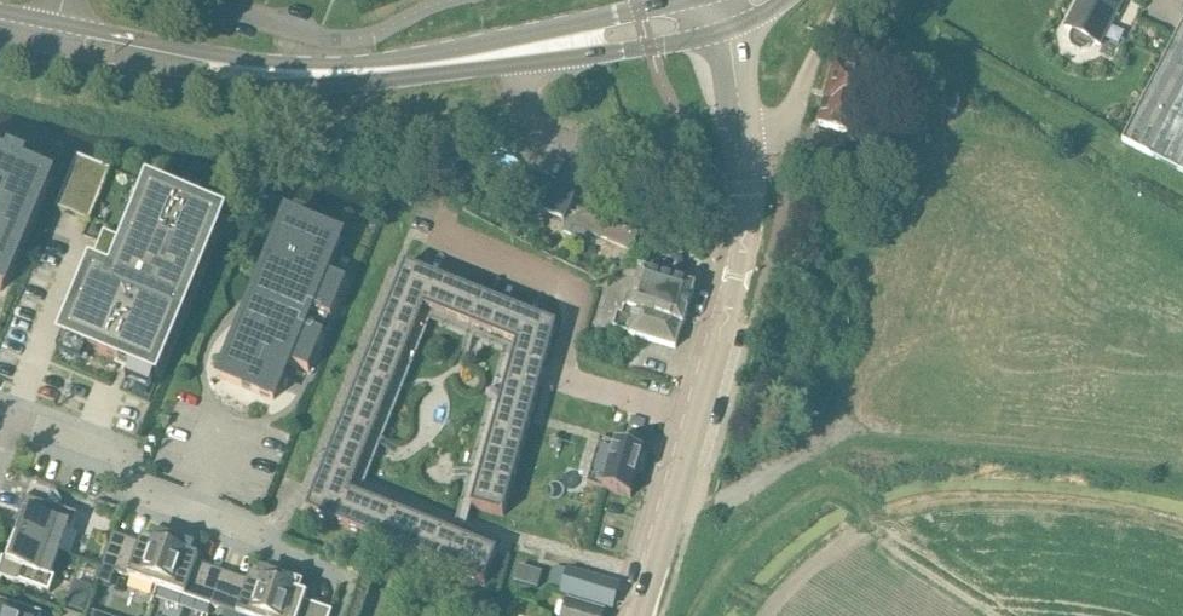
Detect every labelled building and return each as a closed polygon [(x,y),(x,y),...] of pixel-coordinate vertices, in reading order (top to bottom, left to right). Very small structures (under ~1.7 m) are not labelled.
[(1091,45),(1100,50),(1126,0),(1079,0),(1063,30),(1071,34),(1069,38),(1068,42),(1069,50),(1077,54),(1082,54),(1086,52),(1089,49),(1091,45)] [(836,68),(818,127),(854,137),(856,131),(858,132),(865,134),(875,105),(867,102),(865,101),(872,78),(872,76),(873,76),(874,72),(854,66),(852,72),(836,68)] [(45,183),(46,182),(15,169),(18,163),(3,157),(0,163),(0,162),(0,292),(45,183)] [(74,159),(53,208),(88,223),(109,171),(87,162),(75,157),(74,159)] [(502,169),(500,174),(493,190),(504,194),(503,198),(527,208),(521,223),(538,230),(544,215),(564,223),(574,197),(502,169)] [(157,380),(183,318),(223,219),(149,188),(122,253),(111,248),(110,250),(128,258),(122,271),(116,269),(112,278),(92,269),(62,341),(157,380)] [(585,201),(579,215),(572,212),(562,234),(583,243),(587,234),(632,254),(644,227),(585,201)] [(346,284),(326,275),(340,240),(287,218),(261,280),(281,288),(266,326),(246,318),(220,379),(273,402),(288,366),(309,375),(324,338),(322,337),(329,320),(331,320),(346,284)] [(325,468),(308,511),(484,583),(496,554),(412,520),(350,496),(356,480),(389,397),(423,309),(456,322),(505,343),(516,347),(511,366),(470,508),(503,517),(543,375),(557,327),(517,311),(507,307),(406,266),(366,366),(325,468)] [(614,332),(675,350),(681,329),(683,329),(695,289),(639,272),(632,298),(628,297),(621,319),(618,318),(614,332)] [(645,451),(601,438),(587,487),(631,499),(645,451)] [(24,516),(15,539),(59,554),(67,530),(71,531),(77,516),(25,498),(24,497),(18,515),(19,515),(19,514),(24,516)] [(114,573),(156,588),(172,544),(154,538),(152,543),(142,539),(140,545),(113,536),(96,583),(109,587),(114,573)] [(59,554),(15,539),(7,562),(3,561),(3,560),(2,559),(0,565),(0,577),(49,595),(55,579),(51,578),(59,554)] [(172,544),(156,588),(211,607),(222,574),(196,565),(198,559),(188,555),(189,551),(172,544)] [(518,567),(514,583),(516,584),(537,590),(542,574),(518,567)] [(553,569),(547,592),(613,610),(620,586),(569,572),(568,573),(553,569)] [(211,607),(235,615),(268,615),(280,582),(263,576),(261,581),(250,577),(248,583),(222,574),(211,607)] [(268,615),(331,615),(332,612),(305,603),(307,597),(296,593),(298,589),(280,582),(268,615)] [(42,615),(0,601),(0,615),(42,615)] [(564,615),(604,615),(605,613),(568,602),(564,615)]
